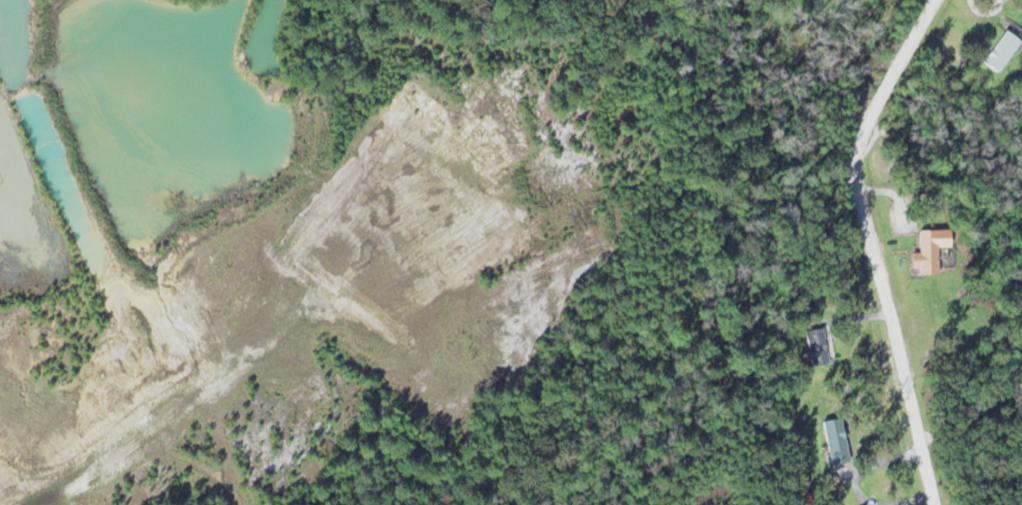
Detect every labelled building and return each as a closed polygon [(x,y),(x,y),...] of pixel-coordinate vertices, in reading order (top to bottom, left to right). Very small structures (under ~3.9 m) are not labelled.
[(979,61),(995,73),(1020,38),(1003,26),(979,61)] [(912,252),(912,266),(918,266),(918,274),(937,273),(937,246),(949,245),(948,228),(918,229),(918,252),(912,252)] [(829,362),(819,327),(799,332),(809,368),(829,362)] [(829,465),(849,461),(839,415),(820,419),(829,465)]
